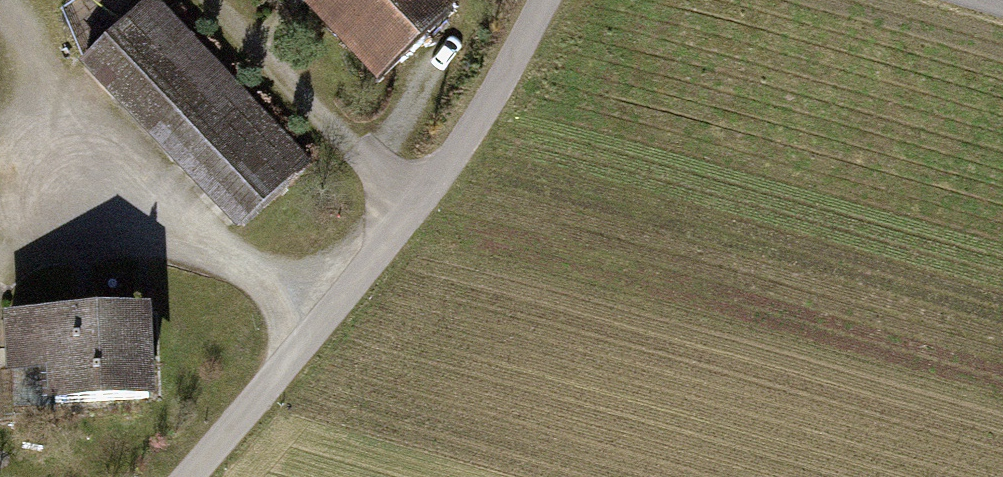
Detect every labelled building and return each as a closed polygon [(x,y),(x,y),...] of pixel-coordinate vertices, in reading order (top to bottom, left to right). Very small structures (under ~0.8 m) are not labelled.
[(155,0),(150,0),(84,62),(236,223),(305,158),(155,0)] [(438,0),(306,0),(381,79),(451,14),(438,0)] [(143,311),(10,317),(12,369),(53,367),(55,401),(147,397),(143,311)]
